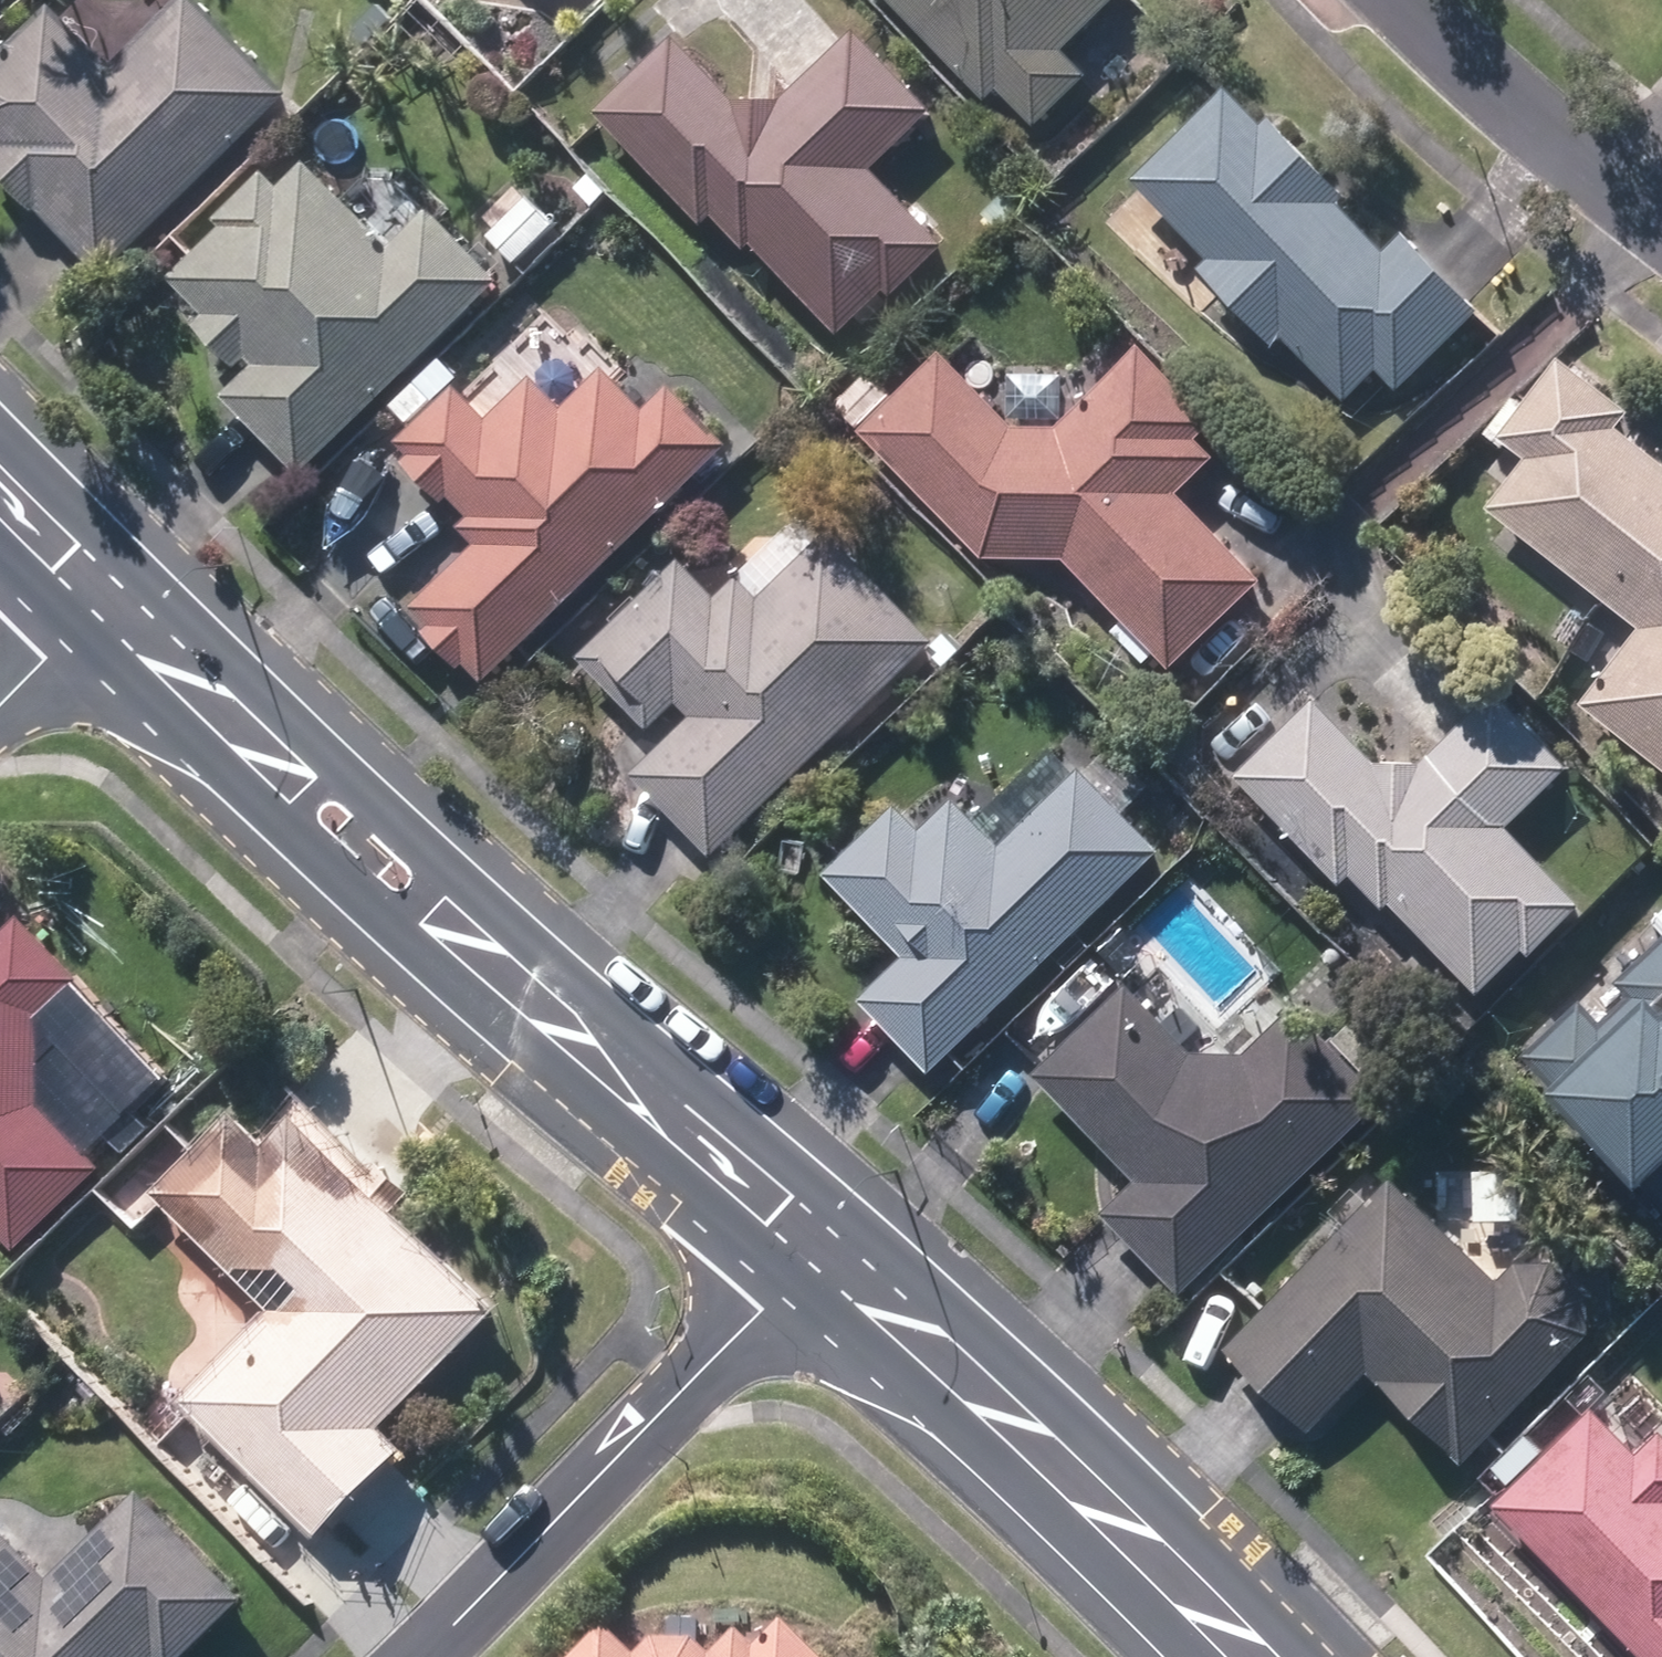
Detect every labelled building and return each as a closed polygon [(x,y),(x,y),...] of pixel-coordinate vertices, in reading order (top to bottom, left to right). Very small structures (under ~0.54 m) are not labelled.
[(111,275),(300,95),(209,0),(196,0),(121,72),(62,11),(0,70),(0,128),(13,141),(0,154),(0,164),(43,208),(46,207),(111,275)] [(1046,124),(1095,77),(1070,51),(1124,0),(900,0),(994,99),(1008,84),(1046,124)] [(764,242),(845,333),(896,290),(904,297),(954,252),(882,170),(942,117),(870,36),(790,107),(747,104),(687,38),(607,110),(710,226),(724,213),(756,248),(764,242)] [(1291,333),(1355,399),(1389,367),(1409,389),(1487,313),(1416,238),(1397,257),(1344,204),(1354,196),(1283,123),(1276,131),(1237,91),(1145,180),(1225,263),(1214,272),(1281,342),(1291,333)] [(238,398),(309,473),(510,282),(442,212),(401,252),(320,166),(292,193),(277,176),(231,221),(238,228),(186,278),(221,314),(208,327),(244,366),(257,351),(272,366),(238,398)] [(582,191),(601,211),(618,195),(598,177),(582,191)] [(1107,220),(1136,250),(1164,221),(1135,193),(1107,220)] [(496,237),(524,266),(563,225),(536,199),(496,237)] [(1075,558),(1183,671),(1275,584),(1191,494),(1230,457),(1211,439),(1225,426),(1154,350),(1068,432),(1029,431),(955,353),(870,433),(987,555),(1075,558)] [(1661,758),(1661,459),(1626,430),(1639,412),(1574,360),(1511,439),(1538,461),(1503,506),(1654,627),(1593,704),(1661,758)] [(477,662),(494,681),(737,446),(681,389),(656,415),(616,373),(572,415),(539,384),(498,424),(467,391),(412,444),(425,457),(417,463),(453,500),(461,494),(485,518),(474,528),(492,546),(425,611),(442,627),(438,632),(473,667),(477,662)] [(844,408),(865,430),(899,398),(879,376),(844,408)] [(399,404),(417,424),(440,405),(422,385),(399,404)] [(645,775),(721,854),(942,644),(839,536),(834,542),(811,517),(724,601),(690,564),(591,658),(658,727),(687,700),(705,718),(645,775)] [(1511,696),(1432,770),(1385,769),(1324,704),(1248,777),(1350,885),(1363,872),(1395,907),(1401,900),(1489,992),(1537,947),(1543,953),(1591,908),(1518,830),(1580,771),(1511,696)] [(872,1001),(942,1072),(1169,854),(1090,772),(1009,850),(965,803),(933,834),(908,809),(839,874),(917,958),(872,1001)] [(19,1230),(107,1150),(45,1082),(49,995),(85,963),(30,902),(0,929),(0,1209),(19,1230)] [(1661,1193),(1661,956),(1631,986),(1644,1001),(1612,1030),(1588,1005),(1534,1056),(1661,1193)] [(1117,1216),(1189,1293),(1392,1101),(1387,1096),(1423,1063),(1374,1011),(1339,1045),(1307,1012),(1256,1058),(1202,1057),(1139,991),(1050,1076),(1152,1184),(1117,1216)] [(131,1145),(158,1118),(133,1093),(106,1121),(131,1145)] [(192,1403),(329,1538),(414,1451),(392,1431),(509,1312),(313,1119),(282,1150),(246,1113),(166,1195),(283,1310),(192,1403)] [(119,1198),(142,1219),(161,1198),(138,1177),(119,1198)] [(1380,1371),(1474,1464),(1602,1336),(1602,1300),(1569,1266),(1529,1267),(1509,1288),(1404,1183),(1238,1351),(1320,1431),(1380,1371)] [(1574,1400),(1591,1418),(1617,1393),(1600,1376),(1574,1400)] [(154,1419),(173,1439),(191,1420),(171,1401),(154,1419)] [(1656,1656),(1661,1656),(1661,1448),(1649,1461),(1602,1412),(1508,1506),(1656,1656)] [(1503,1468),(1518,1483),(1548,1454),(1534,1439),(1503,1468)] [(254,1602),(151,1495),(59,1582),(0,1520),(0,1656),(196,1656),(254,1602)] [(794,1628),(770,1652),(751,1632),(725,1656),(824,1656),(794,1628)] [(618,1633),(594,1656),(642,1656),(618,1633)] [(703,1646),(663,1647),(651,1656),(714,1656),(703,1646)]
